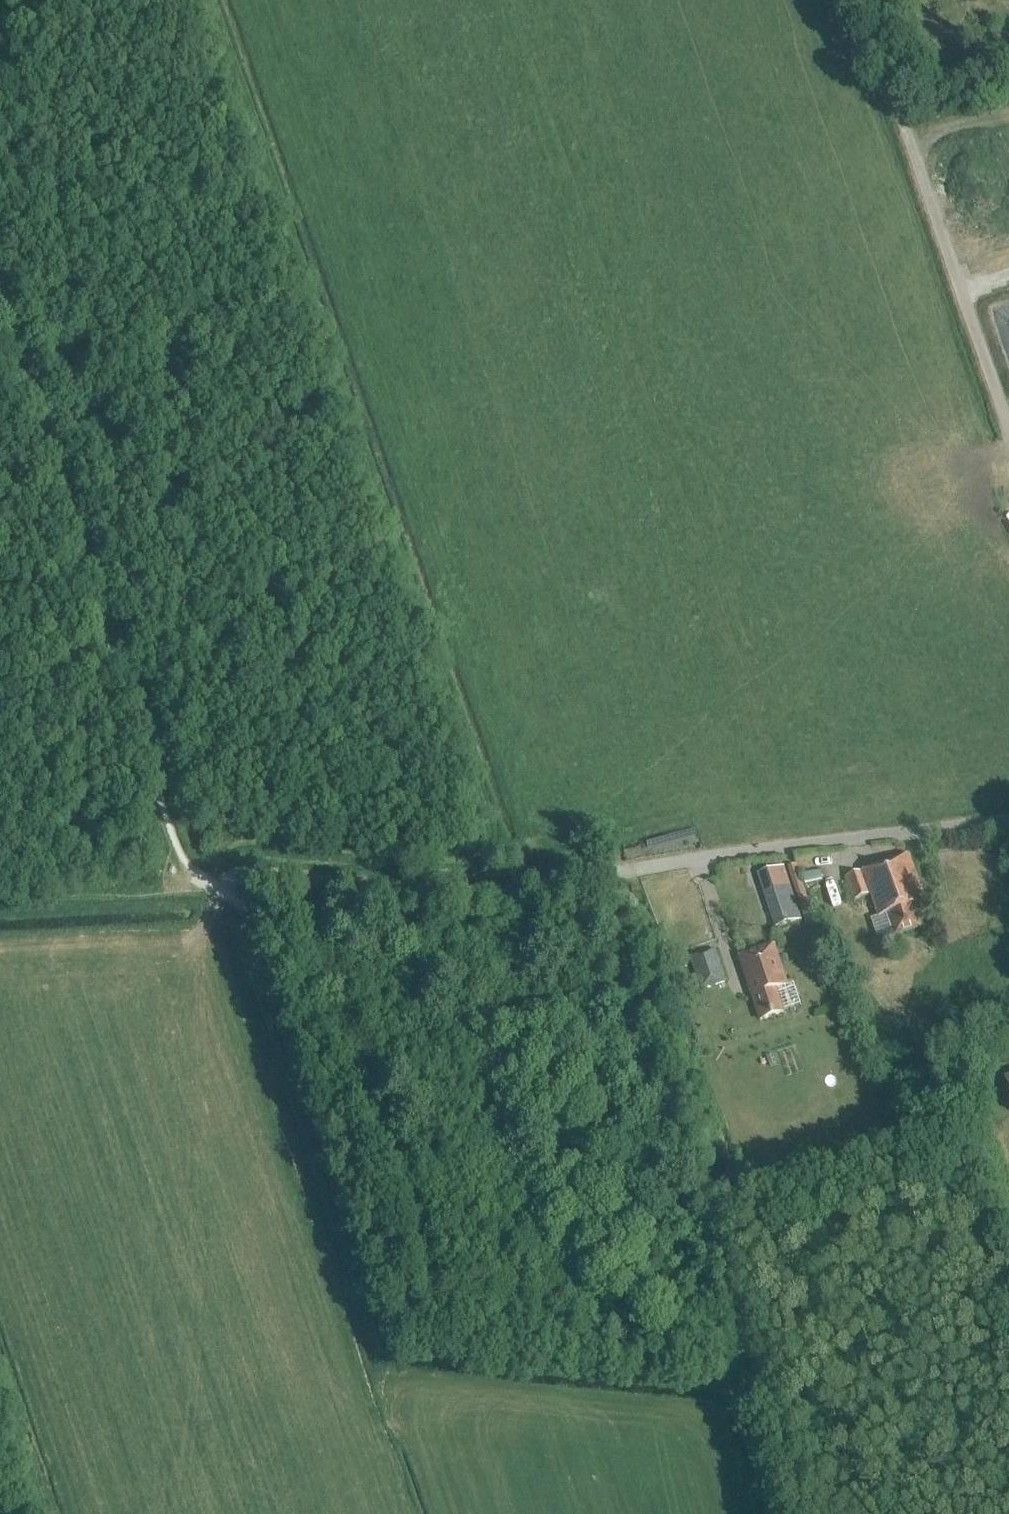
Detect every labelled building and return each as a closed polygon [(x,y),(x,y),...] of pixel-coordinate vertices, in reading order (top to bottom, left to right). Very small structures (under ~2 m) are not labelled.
[(871,920),(879,943),(924,927),(917,907),(928,903),(911,855),(848,877),(856,900),(871,895),(879,918),(871,920)] [(777,928),(803,919),(785,866),(759,875),(777,928)] [(775,991),(787,988),(775,947),(740,958),(760,1022),(782,1014),(775,991)] [(701,991),(726,983),(716,950),(691,958),(701,991)]
